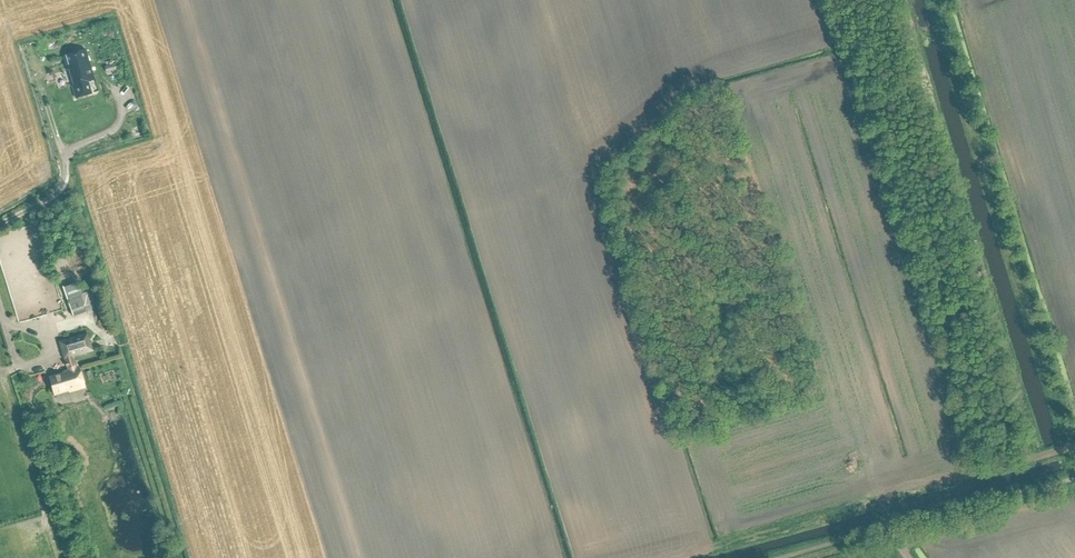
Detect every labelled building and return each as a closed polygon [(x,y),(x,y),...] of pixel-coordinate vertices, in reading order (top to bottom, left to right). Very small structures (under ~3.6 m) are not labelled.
[(88,81),(94,79),(85,49),(63,55),(76,98),(91,93),(88,81)] [(106,72),(116,69),(114,64),(104,66),(106,72)] [(85,310),(75,284),(63,289),(73,315),(85,310)] [(49,375),(54,391),(55,395),(86,386),(80,366),(77,367),(74,357),(94,351),(88,332),(59,341),(68,369),(62,371),(49,375)] [(117,414),(124,412),(120,401),(114,403),(117,414)]
